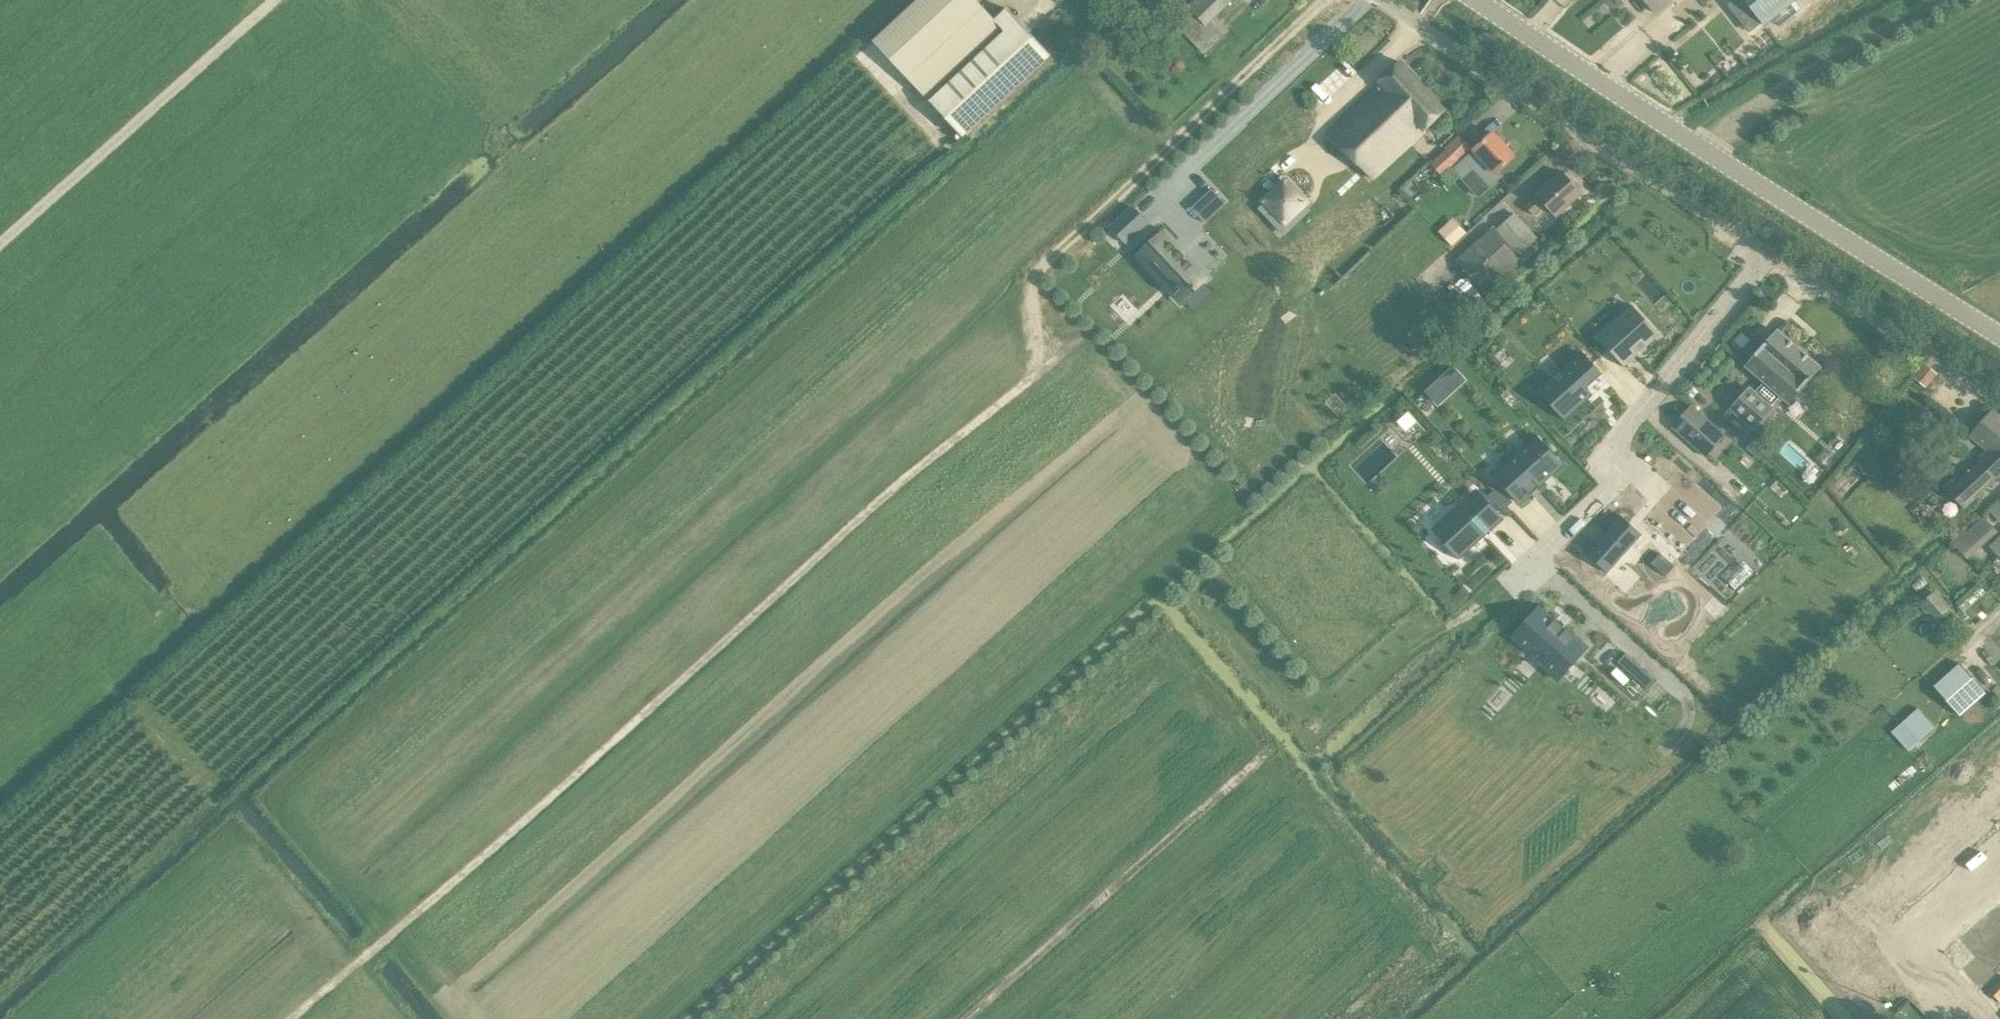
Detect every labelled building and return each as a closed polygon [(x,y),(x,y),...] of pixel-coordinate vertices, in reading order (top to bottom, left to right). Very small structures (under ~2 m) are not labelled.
[(932,101),(964,136),(1052,55),(1009,8),(996,20),(977,0),(919,0),(876,40),(932,101)] [(1193,9),(1176,25),(1204,55),(1229,31),(1216,17),(1233,0),(1197,0),(1190,6),(1193,9)] [(1661,14),(1677,0),(1650,0),(1661,14)] [(1730,6),(1752,33),(1766,21),(1749,0),(1737,0),(1730,6)] [(1766,21),(1767,23),(1775,17),(1796,1),(1797,0),(1749,0),(1766,21)] [(1796,1),(1775,17),(1778,22),(1781,26),(1802,9),(1796,1)] [(1374,178),(1447,109),(1400,60),(1379,81),(1384,86),(1333,134),(1374,178)] [(1476,149),(1474,151),(1459,135),(1445,148),(1446,149),(1431,163),(1443,175),(1458,161),(1460,163),(1455,168),(1464,178),(1472,171),(1490,189),(1502,178),(1497,172),(1516,155),(1494,131),(1475,148),(1476,149)] [(1558,214),(1582,192),(1580,189),(1582,187),(1575,180),(1573,182),(1563,171),(1538,193),(1539,194),(1527,205),(1535,214),(1547,202),(1558,214)] [(1292,228),(1307,213),(1301,207),(1305,202),(1286,182),(1266,201),(1267,202),(1260,208),(1279,228),(1286,221),(1292,228)] [(1205,223),(1226,204),(1212,189),(1192,208),(1205,223)] [(1488,230),(1513,208),(1505,199),(1480,220),(1488,230)] [(1148,222),(1133,207),(1111,228),(1126,243),(1148,222)] [(1521,253),(1538,238),(1516,214),(1499,230),(1496,226),(1459,260),(1487,291),(1525,257),(1521,253)] [(1453,219),(1438,232),(1451,246),(1466,233),(1453,219)] [(1200,276),(1158,234),(1135,256),(1176,299),(1200,276)] [(1633,305),(1598,337),(1598,338),(1599,337),(1625,365),(1624,366),(1625,367),(1638,354),(1633,349),(1641,341),(1653,330),(1633,307),(1634,306),(1633,305)] [(1465,315),(1456,306),(1446,315),(1455,324),(1465,315)] [(1755,392),(1750,387),(1730,410),(1753,431),(1774,408),(1771,406),(1781,395),(1789,401),(1820,366),(1779,330),(1748,366),(1765,380),(1755,392)] [(1556,390),(1547,398),(1565,419),(1564,420),(1565,421),(1593,395),(1593,394),(1591,395),(1585,389),(1601,375),(1580,352),(1548,381),(1556,390)] [(1925,385),(1935,372),(1926,365),(1916,377),(1925,385)] [(1455,368),(1428,393),(1441,407),(1468,382),(1455,368)] [(1673,426),(1706,456),(1725,435),(1692,405),(1673,426)] [(1992,407),(1971,432),(1990,449),(1949,488),(1965,506),(1999,474),(1999,414),(1992,407)] [(1415,440),(1428,428),(1410,409),(1397,421),(1415,440)] [(1395,421),(1381,435),(1399,454),(1413,441),(1395,421)] [(1537,434),(1494,474),(1521,504),(1564,465),(1564,464),(1555,472),(1543,460),(1545,459),(1541,455),(1540,456),(1539,455),(1529,444),(1538,436),(1537,434)] [(1759,436),(1748,448),(1760,459),(1771,446),(1759,436)] [(1900,474),(1910,464),(1897,451),(1886,461),(1900,474)] [(1989,508),(1999,520),(1999,498),(1989,508)] [(1465,500),(1433,528),(1460,558),(1458,559),(1459,560),(1503,519),(1489,504),(1484,499),(1473,509),(1465,500)] [(1984,516),(1953,544),(1967,559),(1998,532),(1984,516)] [(1609,529),(1578,565),(1599,583),(1631,548),(1609,529)] [(1989,547),(1998,557),(1999,555),(1999,536),(1989,547)] [(1658,551),(1650,561),(1664,573),(1673,564),(1658,551)] [(1948,608),(1934,591),(1921,602),(1935,619),(1948,608)] [(1511,636),(1510,637),(1529,654),(1536,645),(1549,656),(1546,659),(1547,660),(1542,665),(1558,680),(1587,647),(1556,620),(1547,612),(1539,605),(1539,606),(1540,607),(1512,638),(1511,636)] [(1634,661),(1626,670),(1641,683),(1649,674),(1634,661)] [(1960,716),(1980,698),(1986,693),(1960,663),(1933,686),(1960,716)] [(1920,741),(1934,728),(1918,710),(1904,723),(1903,721),(1891,732),(1908,752),(1921,741),(1920,741)] [(1991,764),(1999,774),(1999,757),(1991,764)] [(1979,793),(1980,794),(1981,793),(1999,816),(1999,775),(1979,793)] [(1978,924),(1999,950),(1999,916),(1995,910),(1978,924)] [(1961,939),(1978,959),(1968,967),(1986,989),(1996,980),(1987,969),(1999,958),(1999,950),(1978,924),(1961,939)] [(1853,925),(1831,943),(1857,973),(1844,984),(1852,994),(1874,976),(1866,966),(1879,956),(1853,925)]
